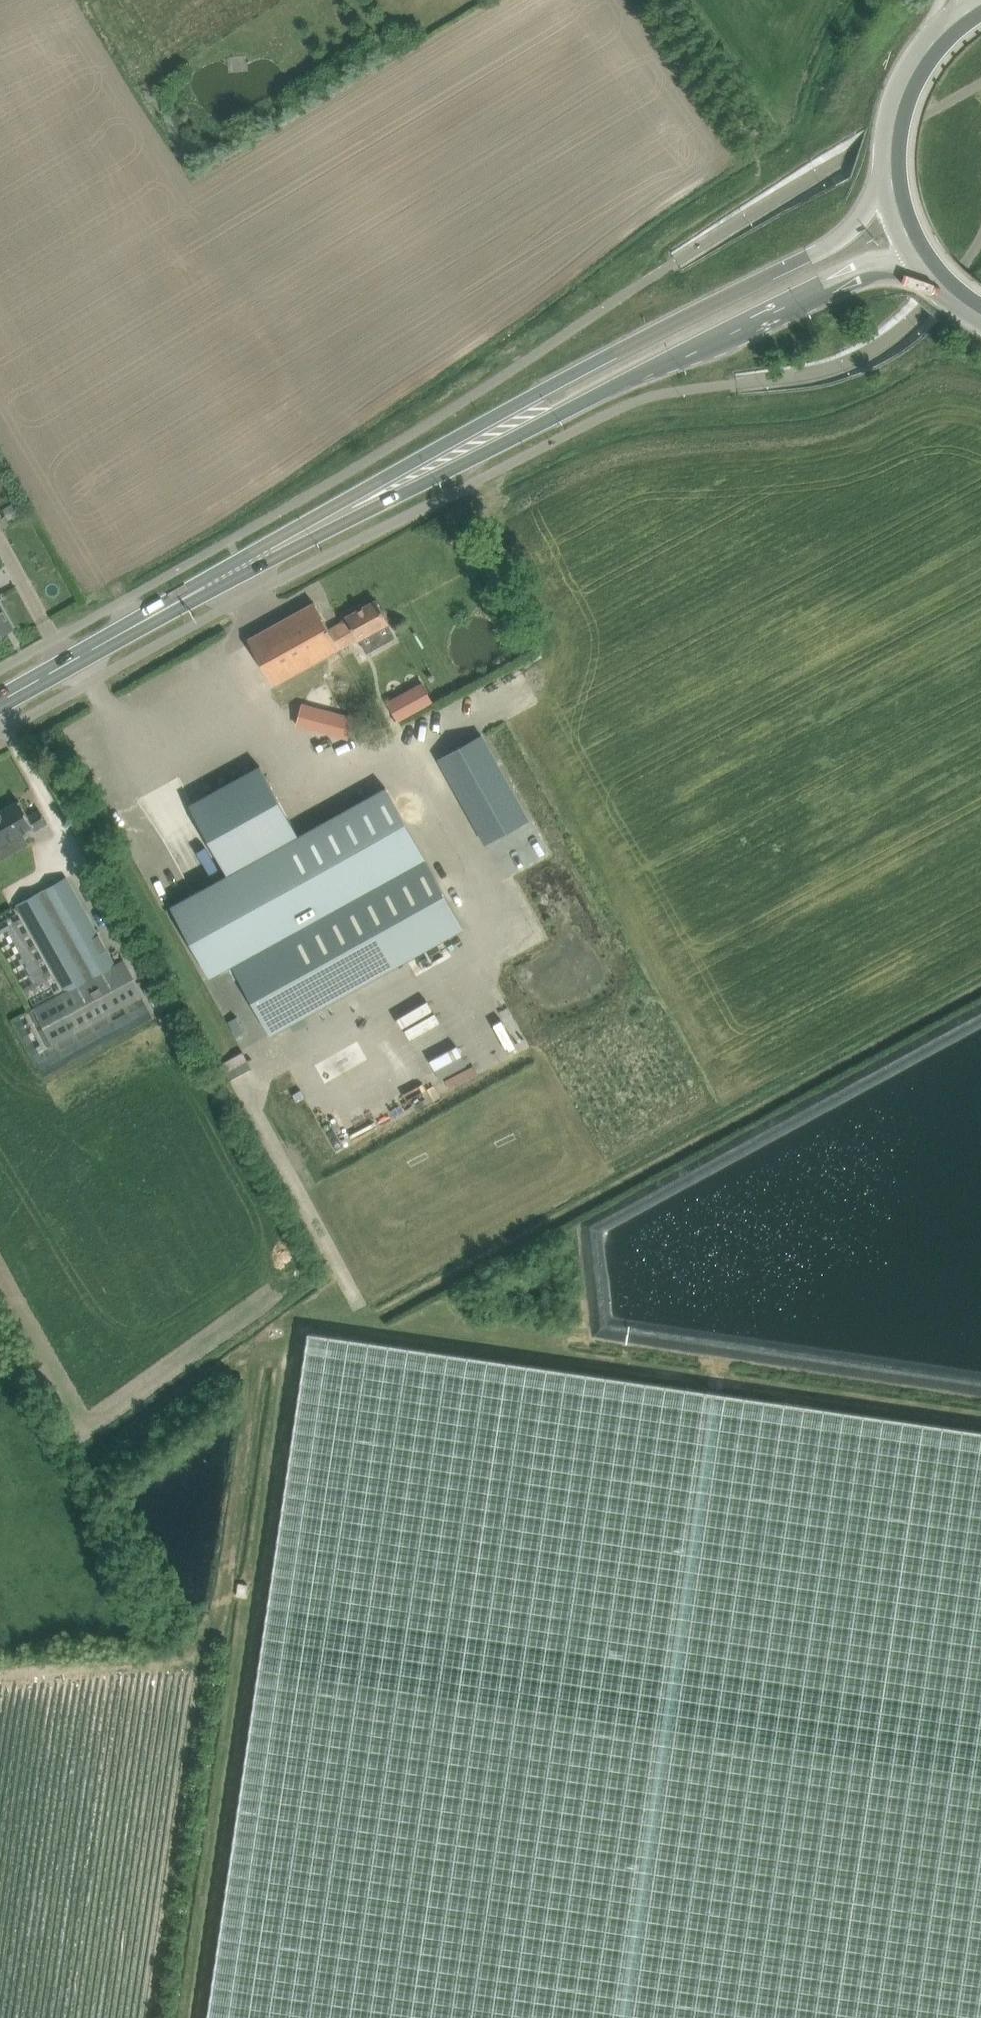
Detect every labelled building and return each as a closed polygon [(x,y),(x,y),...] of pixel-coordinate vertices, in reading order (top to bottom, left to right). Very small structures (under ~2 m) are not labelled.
[(315,602),(249,639),(274,685),(358,638),(358,639),(389,622),(377,600),(346,617),(347,619),(330,629),(315,602)] [(5,611),(0,602),(0,638),(3,637),(4,634),(14,628),(5,611)] [(423,682),(410,689),(421,708),(433,701),(423,682)] [(302,704),(297,723),(348,737),(353,718),(302,704)] [(483,733),(438,758),(477,829),(505,814),(514,830),(531,820),(483,733)] [(229,874),(172,906),(210,976),(233,963),(246,988),(271,1033),(464,927),(386,787),(299,835),(261,765),(207,795),(217,812),(200,821),(229,874)] [(25,835),(23,831),(33,825),(35,829),(48,822),(41,809),(29,816),(20,801),(4,810),(1,809),(0,809),(0,849),(25,835)] [(20,911),(0,922),(0,944),(55,1044),(142,996),(123,961),(116,964),(67,876),(17,904),(20,911)] [(294,1091),(300,1101),(330,1085),(318,1064),(296,1076),(302,1087),(294,1091)] [(627,1340),(629,1327),(596,1322),(594,1334),(627,1340)] [(309,1331),(208,2017),(980,2017),(980,1430),(309,1331)]
